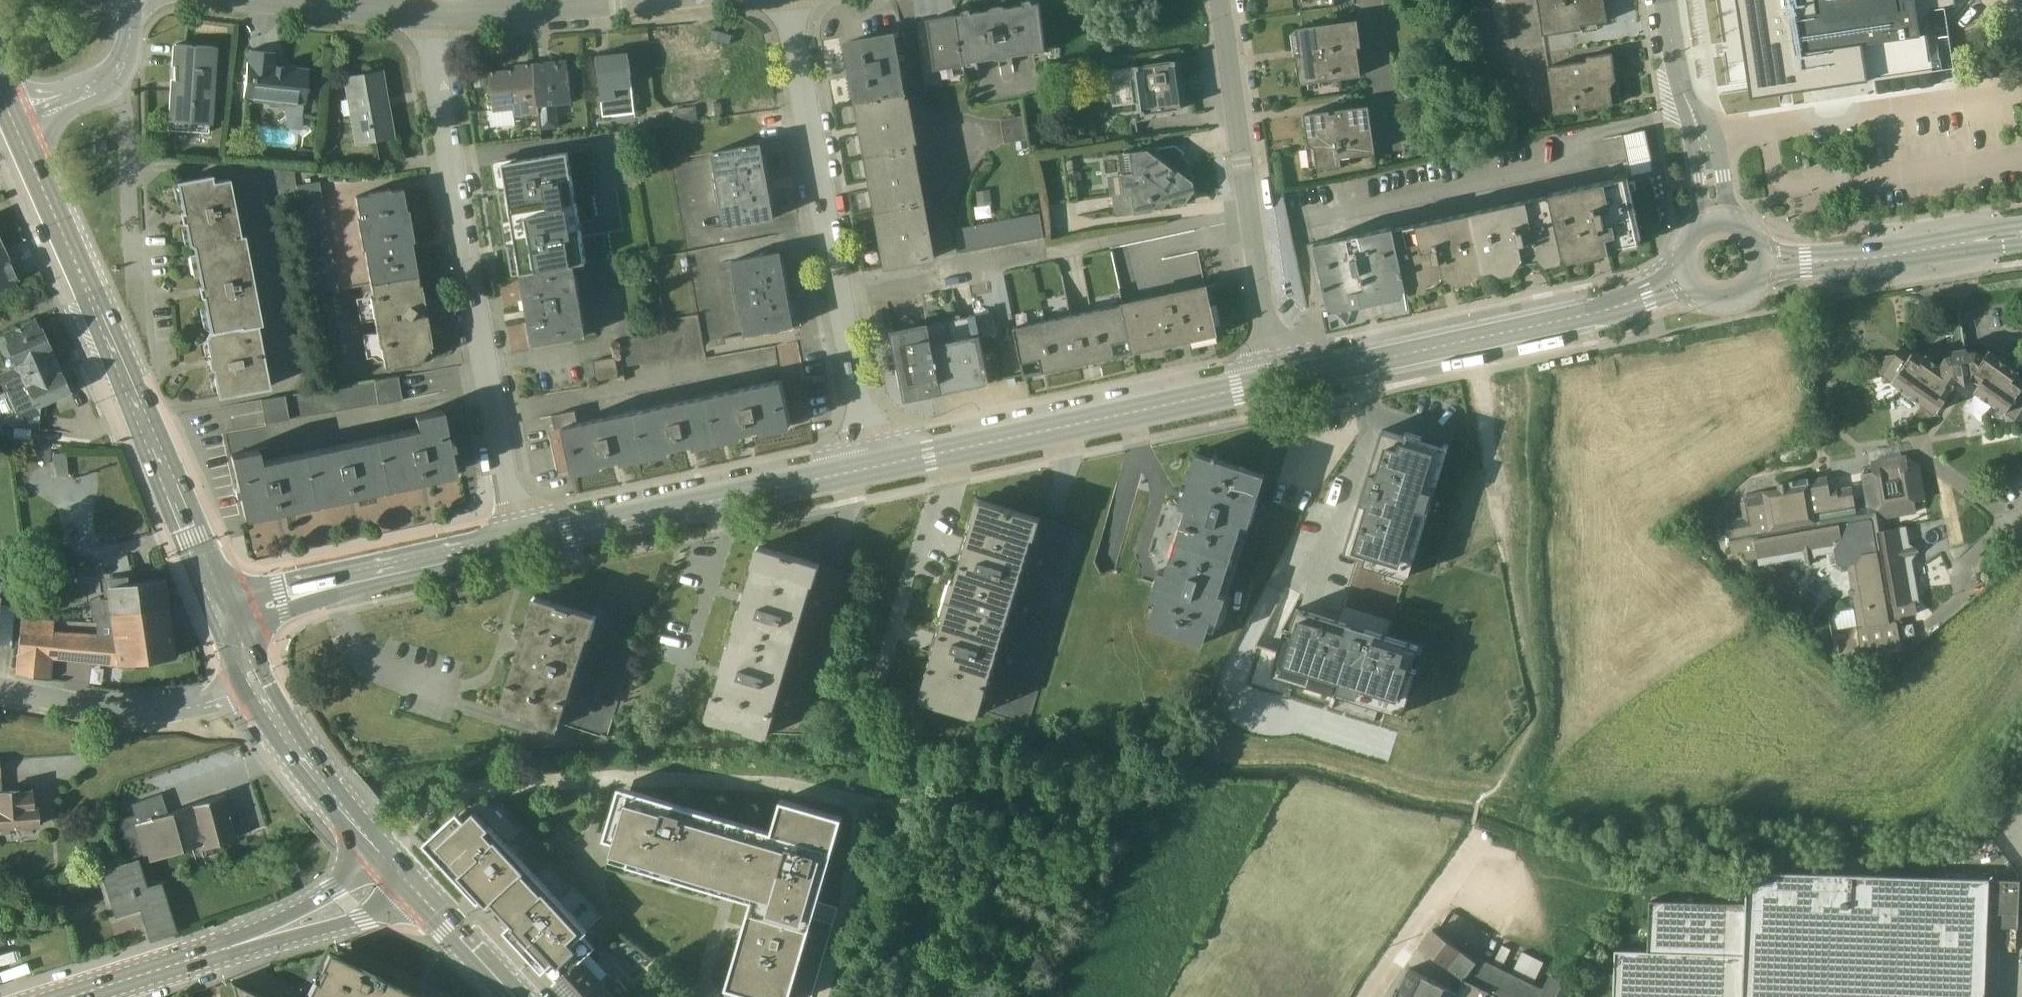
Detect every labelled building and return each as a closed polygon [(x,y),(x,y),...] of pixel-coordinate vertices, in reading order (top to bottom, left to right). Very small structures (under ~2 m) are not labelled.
[(1602,0),(1537,0),(1542,35),(1573,31),(1580,30),(1579,25),(1605,22),(1602,0)] [(1745,53),(1776,49),(1793,46),(1796,62),(1800,89),(1870,79),(1896,75),(1932,70),(1954,66),(1944,7),(1954,5),(1953,0),(1737,0),(1745,53)] [(1038,3),(1002,9),(1010,55),(1045,51),(1038,3)] [(1004,59),(997,9),(991,10),(997,57),(998,59),(1004,59)] [(1010,55),(1002,9),(997,9),(1004,59),(1006,59),(1010,57),(1010,55)] [(955,16),(963,62),(997,57),(991,10),(955,16)] [(963,62),(955,16),(927,19),(935,69),(963,65),(963,62)] [(1360,47),(1357,20),(1295,29),(1299,57),(1295,57),(1299,84),(1360,75),(1356,47),(1360,47)] [(1544,52),(1575,47),(1573,31),(1542,35),(1544,52)] [(845,43),(856,102),(903,94),(892,33),(860,39),(860,40),(845,43)] [(207,133),(212,47),(174,45),(169,131),(207,133)] [(1577,62),(1575,47),(1544,52),(1547,67),(1577,62)] [(293,107),(295,105),(305,105),(309,70),(274,66),(275,53),(248,50),(242,99),(266,102),(268,107),(277,108),(280,105),(293,107)] [(1614,81),(1611,53),(1585,57),(1586,61),(1577,62),(1547,67),(1554,114),(1611,106),(1609,87),(1614,81)] [(602,117),(634,114),(628,58),(611,60),(611,55),(595,57),(602,117)] [(532,65),(538,115),(540,130),(558,128),(556,104),(570,103),(566,61),(532,65)] [(1181,109),(1174,61),(1108,71),(1109,83),(1130,80),(1133,103),(1139,103),(1141,114),(1181,109)] [(513,118),(538,115),(532,65),(515,67),(515,70),(489,73),(493,110),(512,108),(513,118)] [(355,143),(391,137),(380,72),(344,78),(355,143)] [(486,75),(473,77),(475,89),(487,87),(486,75)] [(1130,80),(1109,83),(1113,106),(1133,103),(1130,80)] [(1046,91),(1031,96),(1033,106),(1048,104),(1046,91)] [(856,102),(866,157),(915,148),(914,143),(917,142),(909,97),(906,97),(905,94),(903,94),(856,102)] [(721,101),(707,103),(708,116),(723,114),(721,101)] [(1375,153),(1368,105),(1335,110),(1335,113),(1330,114),(1329,111),(1302,115),(1306,144),(1314,149),(1317,169),(1341,166),(1340,158),(1375,153)] [(674,124),(698,120),(696,106),(672,110),(674,124)] [(1025,126),(1023,115),(999,119),(1001,131),(1025,126)] [(1027,139),(1025,126),(1001,131),(1003,144),(1027,139)] [(1622,135),(1630,176),(1638,174),(1652,170),(1644,130),(1622,135)] [(761,153),(759,143),(711,152),(716,176),(711,177),(716,203),(721,203),(725,227),(773,219),(771,208),(772,208),(762,153),(761,153)] [(1147,149),(1130,152),(1132,173),(1107,176),(1110,196),(1112,196),(1114,212),(1119,216),(1152,211),(1157,206),(1162,210),(1168,202),(1173,205),(1195,202),(1190,169),(1192,166),(1180,157),(1183,153),(1174,146),(1157,148),(1153,154),(1147,149)] [(866,157),(876,212),(925,203),(915,148),(866,157)] [(521,274),(574,264),(584,263),(566,153),(502,164),(521,274)] [(293,170),(263,167),(269,201),(297,197),(295,186),(293,170)] [(187,244),(239,235),(228,178),(212,182),(210,174),(174,182),(180,211),(179,211),(181,224),(183,224),(187,244)] [(1548,193),(1549,195),(1561,254),(1568,261),(1636,247),(1641,237),(1650,235),(1659,231),(1660,220),(1652,184),(1647,175),(1638,174),(1630,176),(1548,193)] [(318,182),(295,186),(297,197),(314,293),(337,289),(318,182)] [(415,276),(410,242),(412,241),(407,210),(405,210),(401,189),(388,192),(388,189),(366,193),(366,195),(354,197),(357,219),(356,219),(361,250),(363,249),(369,284),(415,276)] [(1549,195),(1471,212),(1484,270),(1492,269),(1499,275),(1513,272),(1522,258),(1525,261),(1538,259),(1544,266),(1558,263),(1561,254),(1549,195)] [(935,260),(925,203),(876,212),(886,269),(935,260)] [(1484,270),(1471,212),(1393,228),(1406,287),(1411,294),(1425,291),(1428,283),(1440,280),(1443,275),(1456,284),(1469,281),(1475,272),(1484,270)] [(1039,213),(1028,215),(1032,239),(1043,237),(1039,213)] [(1028,215),(1018,217),(1022,241),(1032,239),(1028,215)] [(1018,217),(1007,219),(1011,243),(1022,241),(1018,217)] [(1007,219),(996,221),(1001,245),(1011,243),(1007,219)] [(996,221),(986,223),(990,247),(1001,245),(996,221)] [(975,225),(980,249),(990,247),(986,223),(975,225)] [(965,227),(969,251),(980,249),(975,225),(965,227)] [(969,251),(965,227),(954,229),(959,253),(969,251)] [(1406,287),(1393,228),(1392,227),(1313,244),(1326,304),(1333,311),(1402,296),(1406,287)] [(208,331),(204,337),(256,325),(260,324),(243,235),(239,235),(187,244),(191,247),(198,286),(197,286),(198,291),(199,298),(201,297),(208,331)] [(0,249),(0,287),(17,279),(3,247),(0,249)] [(794,327),(780,251),(731,260),(735,285),(731,285),(736,312),(740,311),(745,336),(794,327)] [(587,337),(574,264),(521,274),(531,347),(587,337)] [(382,359),(383,367),(390,366),(391,367),(418,363),(417,361),(429,358),(427,346),(430,346),(425,317),(418,316),(417,309),(422,308),(419,285),(417,285),(415,276),(369,284),(371,292),(365,293),(361,298),(355,299),(360,323),(373,320),(375,331),(362,335),(366,358),(372,357),(377,361),(382,359)] [(1215,334),(1205,287),(1122,305),(1132,351),(1215,334)] [(1023,375),(1132,351),(1122,305),(1122,304),(1013,327),(1023,375)] [(1954,353),(1966,351),(1958,308),(1946,310),(1954,353)] [(951,340),(932,344),(941,392),(988,382),(974,315),(947,321),(951,340)] [(256,325),(204,337),(208,357),(207,357),(208,364),(209,370),(211,369),(217,397),(268,388),(256,325)] [(932,344),(928,326),(892,333),(905,400),(941,392),(932,344)] [(5,348),(13,369),(0,375),(0,390),(56,366),(42,333),(5,348)] [(2014,417),(2020,422),(2021,419),(2021,379),(2021,376),(2020,376),(2018,368),(1987,349),(1982,356),(1975,350),(1966,351),(1954,353),(1944,355),(1939,363),(1924,353),(1923,355),(1917,351),(1912,352),(1899,344),(1894,351),(1883,353),(1873,367),(1881,372),(1882,382),(1891,379),(1901,386),(1900,389),(1915,399),(1917,397),(1935,411),(1945,396),(1940,392),(1945,383),(1952,388),(1959,378),(1965,382),(1969,377),(1977,382),(1973,389),(2003,410),(2005,419),(2014,417)] [(608,378),(618,376),(615,358),(604,360),(608,378)] [(608,378),(604,360),(594,361),(597,380),(608,378)] [(0,390),(0,397),(8,393),(18,419),(69,397),(56,366),(0,390)] [(376,404),(401,400),(397,377),(372,381),(376,404)] [(790,423),(781,380),(727,391),(736,435),(790,423)] [(682,447),(736,435),(727,391),(672,403),(682,447)] [(264,424),(289,420),(285,396),(261,400),(264,424)] [(627,458),(682,447),(672,403),(618,414),(627,458)] [(383,486),(454,471),(441,411),(414,417),(417,429),(374,438),(383,486)] [(573,470),(627,458),(618,414),(577,423),(574,411),(551,416),(554,430),(564,428),(573,470)] [(1403,436),(1380,430),(1343,551),(1365,558),(1363,563),(1408,577),(1448,445),(1404,431),(1403,436)] [(313,501),(383,486),(374,438),(303,453),(313,501)] [(243,516),(313,501),(303,453),(260,462),(257,450),(230,455),(243,516)] [(1248,525),(1264,475),(1216,459),(1218,455),(1213,454),(1212,458),(1195,453),(1182,492),(1178,507),(1184,509),(1165,571),(1158,569),(1149,600),(1155,601),(1147,625),(1203,643),(1210,619),(1217,621),(1225,596),(1218,593),(1242,523),(1248,525)] [(1915,612),(1917,610),(1915,600),(1919,599),(1912,557),(1918,549),(1918,547),(1910,541),(1906,523),(1893,526),(1891,516),(1917,512),(1915,500),(1926,498),(1920,461),(1918,462),(1906,453),(1869,458),(1871,470),(1860,472),(1864,497),(1853,499),(1850,484),(1837,486),(1836,483),(1828,485),(1826,473),(1776,482),(1777,486),(1746,492),(1747,495),(1743,495),(1739,501),(1741,512),(1725,515),(1731,549),(1733,550),(1744,548),(1745,556),(1747,557),(1756,555),(1758,563),(1800,556),(1810,563),(1817,553),(1829,551),(1830,562),(1840,570),(1847,569),(1849,579),(1847,589),(1852,593),(1853,604),(1860,646),(1899,640),(1897,621),(1900,623),(1904,616),(1901,614),(1915,612)] [(1039,519),(974,500),(969,518),(972,519),(966,540),(959,562),(954,579),(951,578),(941,615),(944,616),(938,636),(932,652),(920,692),(918,698),(923,700),(923,701),(972,716),(972,714),(977,716),(979,710),(1032,537),(1033,538),(1039,519)] [(1058,524),(1039,519),(1033,538),(1032,537),(979,710),(1028,724),(1079,557),(1087,533),(1058,524)] [(749,565),(753,566),(743,595),(741,603),(739,607),(737,607),(732,626),(734,627),(729,643),(727,643),(719,668),(721,670),(719,677),(714,691),(712,691),(706,712),(705,717),(708,717),(707,719),(728,726),(729,723),(744,728),(744,730),(765,737),(766,734),(769,735),(769,733),(776,710),(774,709),(811,584),(813,584),(819,564),(756,545),(749,565)] [(837,569),(819,564),(813,584),(811,584),(774,709),(776,710),(769,733),(821,734),(841,669),(869,579),(837,569)] [(108,620),(169,612),(166,584),(132,588),(131,580),(106,583),(109,601),(89,603),(91,621),(96,622),(106,622),(108,620)] [(593,614),(560,722),(607,738),(621,688),(640,630),(624,624),(631,602),(599,593),(593,614)] [(593,614),(535,597),(521,640),(517,653),(499,710),(521,717),(523,712),(537,717),(535,721),(558,729),(560,722),(593,614)] [(1834,650),(1860,646),(1853,604),(1833,607),(1828,616),(1834,650)] [(11,650),(15,606),(0,605),(0,648),(11,650)] [(1417,646),(1295,609),(1288,631),(1283,630),(1270,673),(1402,714),(1416,670),(1411,668),(1417,646)] [(118,671),(177,662),(169,612),(108,620),(106,622),(96,622),(96,625),(110,626),(111,635),(53,632),(54,620),(21,617),(15,676),(48,681),(52,662),(118,671)] [(11,834),(10,829),(37,826),(37,824),(42,824),(40,807),(37,807),(36,805),(32,805),(31,791),(20,791),(19,788),(1,790),(0,776),(0,835),(11,834)] [(841,817),(779,799),(770,830),(618,786),(603,838),(614,841),(609,859),(735,895),(750,900),(742,927),(738,939),(724,987),(758,996),(788,996),(811,918),(841,817)] [(135,824),(167,813),(161,793),(131,803),(133,816),(135,824)] [(135,824),(133,816),(117,820),(128,859),(142,855),(144,863),(198,845),(200,850),(238,837),(237,836),(234,837),(223,795),(167,813),(135,824)] [(481,900),(523,861),(489,824),(488,826),(474,811),(464,820),(436,846),(438,847),(439,846),(462,871),(458,875),(467,884),(471,880),(483,893),(478,897),(481,900)] [(436,846),(464,820),(457,812),(422,844),(477,903),(481,900),(478,897),(483,893),(471,880),(467,884),(458,875),(462,871),(439,846),(438,847),(436,846)] [(143,907),(152,938),(173,932),(160,882),(145,886),(136,859),(126,862),(99,871),(99,872),(103,885),(105,890),(113,917),(143,907)] [(511,923),(549,888),(523,861),(481,900),(486,906),(491,902),(511,923)] [(914,868),(905,882),(910,885),(919,871),(914,868)] [(1746,868),(1745,901),(1746,903),(1744,996),(1987,996),(1989,928),(2020,929),(2021,876),(1746,868)] [(103,885),(99,872),(95,874),(96,876),(99,887),(101,892),(111,923),(140,914),(148,940),(152,938),(143,907),(113,917),(105,890),(103,885)] [(587,929),(549,888),(511,923),(549,964),(582,934),(587,929)] [(1746,903),(1648,900),(1647,954),(1613,954),(1612,996),(1744,996),(1746,903)] [(1088,916),(1103,925),(1109,913),(1094,905),(1088,916)] [(788,996),(810,996),(831,923),(811,918),(788,996)] [(549,964),(511,923),(503,930),(542,972),(545,969),(555,980),(552,983),(553,985),(588,953),(594,947),(582,934),(549,964)] [(1505,996),(1568,996),(1574,984),(1552,973),(1545,987),(1478,954),(1475,959),(1433,927),(1420,944),(1463,976),(1491,990),(1505,996)] [(326,952),(319,967),(321,968),(315,981),(312,980),(306,993),(314,996),(418,996),(394,985),(360,969),(326,952)] [(553,985),(565,996),(583,996),(608,973),(588,953),(553,985)] [(1491,990),(1463,976),(1456,988),(1409,965),(1393,996),(1488,996),(1491,990)] [(583,996),(621,996),(623,996),(629,991),(617,978),(616,980),(608,973),(583,996)] [(230,982),(235,996),(261,996),(247,990),(235,993),(232,984),(233,983),(231,982),(230,982)]
